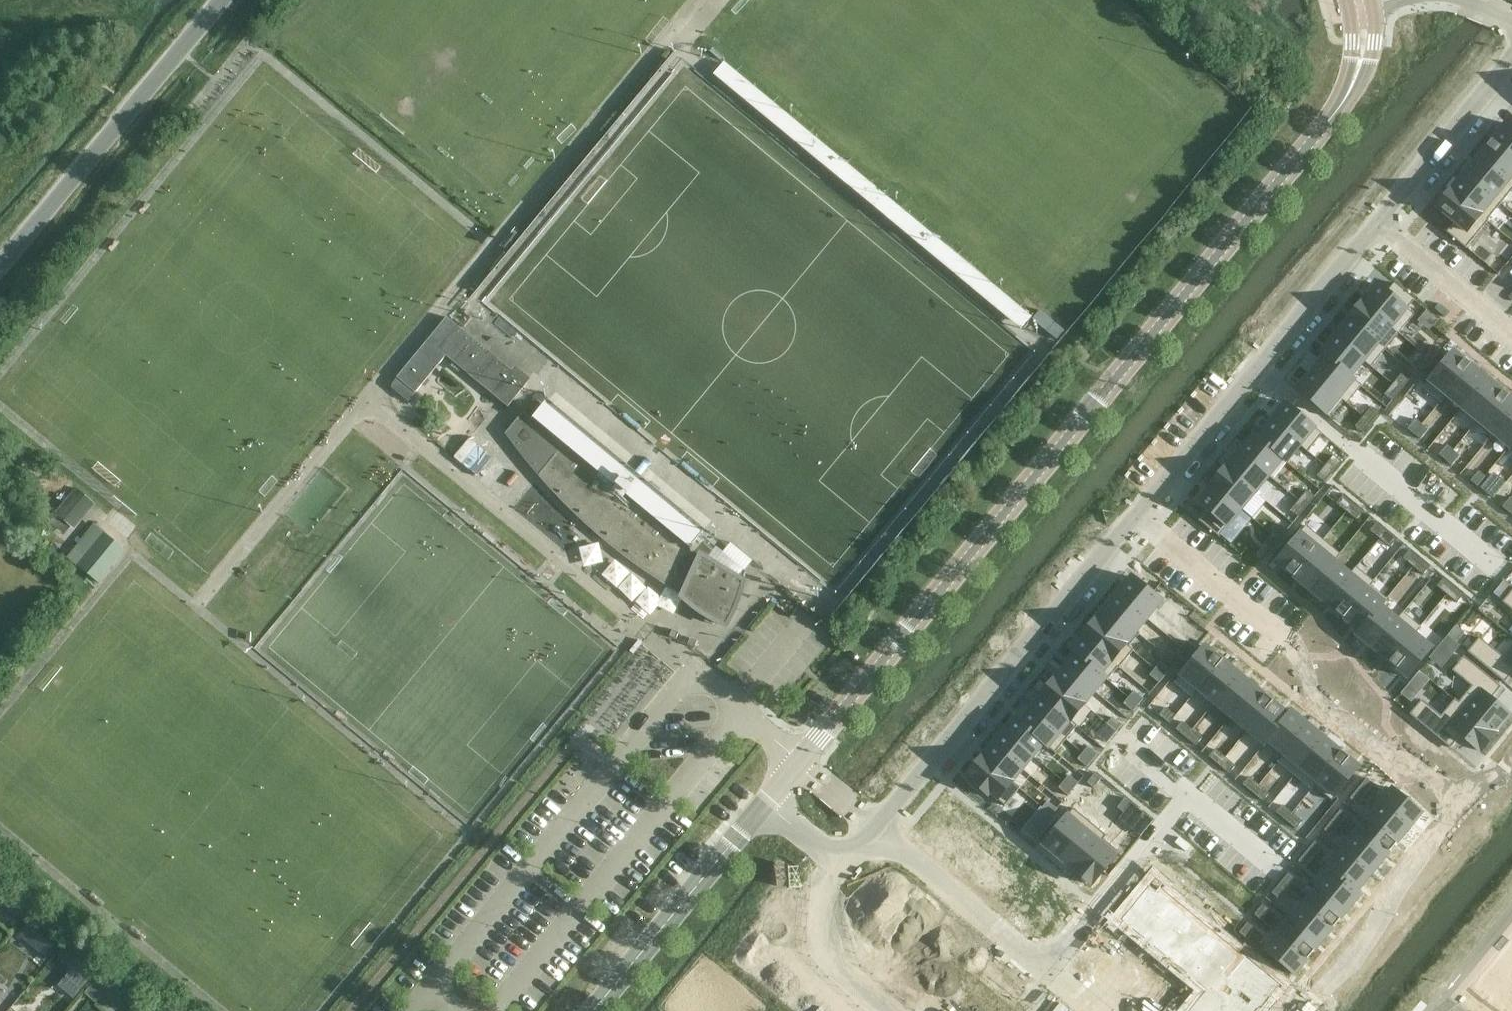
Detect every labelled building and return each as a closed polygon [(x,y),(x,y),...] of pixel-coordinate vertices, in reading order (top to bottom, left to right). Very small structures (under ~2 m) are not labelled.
[(1492,141),(1511,158),(1511,128),(1506,124),(1492,141)] [(1478,158),(1511,186),(1511,158),(1492,141),(1478,158)] [(1464,174),(1500,204),(1511,190),(1511,186),(1478,158),(1464,174)] [(1451,190),(1450,191),(1487,221),(1487,220),(1500,204),(1464,174),(1451,190)] [(1450,190),(1435,208),(1454,224),(1446,233),(1465,248),(1488,221),(1487,220),(1487,221),(1450,191),(1451,190),(1450,190)] [(142,215),(150,206),(147,203),(139,212),(142,215)] [(1498,235),(1494,240),(1502,248),(1507,243),(1498,235)] [(112,252),(120,243),(116,240),(108,249),(112,252)] [(1362,303),(1398,334),(1414,315),(1407,309),(1414,300),(1394,283),(1386,293),(1377,285),(1362,303)] [(1361,302),(1347,320),(1348,320),(1385,350),(1398,334),(1362,303),(1361,302)] [(1039,310),(1031,320),(1056,340),(1064,331),(1039,310)] [(446,317),(396,377),(414,393),(445,356),(500,401),(507,407),(531,379),(515,366),(512,371),(452,322),(446,317)] [(1348,320),(1334,337),(1364,361),(1363,362),(1370,368),(1385,350),(1348,320)] [(1334,337),(1320,354),(1324,357),(1324,356),(1350,378),(1350,377),(1363,362),(1364,361),(1334,337)] [(1433,345),(1425,355),(1433,362),(1441,352),(1433,345)] [(1452,352),(1428,381),(1446,395),(1470,367),(1452,352)] [(1425,355),(1416,365),(1424,372),(1433,362),(1425,355)] [(1324,357),(1310,373),(1343,401),(1347,404),(1361,386),(1350,377),(1350,378),(1324,356),(1324,357)] [(1470,367),(1446,395),(1447,396),(1462,408),(1485,380),(1470,367)] [(1310,373),(1296,391),(1329,418),(1343,401),(1310,373)] [(1401,375),(1392,385),(1400,391),(1409,381),(1401,375)] [(414,393),(396,377),(388,387),(407,402),(414,393)] [(1485,380),(1462,408),(1477,421),(1501,393),(1485,380)] [(1392,385),(1384,395),(1392,401),(1400,391),(1392,385)] [(1477,421),(1493,434),(1511,412),(1511,402),(1501,393),(1477,421)] [(1285,404),(1270,421),(1300,446),(1299,447),(1307,453),(1322,434),(1285,404)] [(523,412),(505,434),(538,476),(559,499),(581,521),(605,542),(630,561),(655,579),(682,595),(689,599),(696,603),(703,607),(710,611),(717,614),(725,618),(742,580),(745,573),(744,571),(722,553),(543,405),(531,419),(523,412)] [(1371,407),(1363,417),(1371,423),(1379,413),(1371,407)] [(1493,434),(1494,435),(1509,448),(1511,444),(1511,412),(1493,434)] [(638,430),(641,426),(626,413),(622,417),(638,430)] [(1363,417),(1354,427),(1362,433),(1371,423),(1363,417)] [(1422,420),(1412,434),(1419,439),(1429,426),(1422,420)] [(1270,421),(1256,438),(1286,463),(1299,447),(1300,446),(1270,421)] [(1430,427),(1420,439),(1427,445),(1438,433),(1430,427)] [(1253,435),(1239,452),(1268,476),(1272,479),(1286,463),(1256,438),(1253,435)] [(1453,443),(1441,458),(1449,465),(1462,450),(1453,443)] [(1462,451),(1449,465),(1457,471),(1469,457),(1462,451)] [(1225,467),(1224,468),(1255,493),(1268,476),(1239,452),(1226,468),(1225,467)] [(1333,456),(1324,466),(1332,472),(1341,462),(1333,456)] [(696,478),(700,473),(684,461),(681,465),(696,478)] [(1324,466),(1316,476),(1324,482),(1332,472),(1324,466)] [(1224,468),(1210,484),(1241,510),(1255,493),(1224,468)] [(1486,468),(1473,484),(1481,491),(1494,474),(1488,470),(1486,468)] [(1495,475),(1482,491),(1490,498),(1504,482),(1495,475)] [(1211,486),(1196,503),(1206,511),(1198,520),(1218,537),(1241,510),(1210,484),(1210,485),(1211,486)] [(75,488),(54,513),(56,515),(71,527),(74,530),(95,505),(75,488)] [(1307,491),(1298,501),(1306,508),(1315,498),(1307,491)] [(1501,506),(1509,513),(1511,509),(1511,492),(1501,506)] [(1336,504),(1346,512),(1353,504),(1343,496),(1336,504)] [(1298,501),(1290,511),(1298,517),(1306,508),(1298,501)] [(1346,512),(1356,520),(1363,512),(1353,504),(1346,512)] [(1369,531),(1379,540),(1386,532),(1376,523),(1369,531)] [(1270,534),(1279,541),(1287,531),(1279,524),(1270,534)] [(1305,526),(1275,563),(1292,577),(1323,540),(1305,526)] [(104,532),(77,565),(99,584),(126,551),(104,532)] [(1386,532),(1379,540),(1389,548),(1396,540),(1386,532)] [(1270,551),(1279,541),(1270,534),(1262,544),(1270,551)] [(1323,540),(1292,577),(1309,591),(1333,561),(1334,562),(1340,555),(1323,540)] [(1409,551),(1403,559),(1413,567),(1419,559),(1409,551)] [(1419,559),(1413,567),(1423,575),(1429,567),(1419,559)] [(1333,561),(1309,591),(1326,605),(1350,575),(1349,574),(1334,562),(1333,561)] [(1350,575),(1326,605),(1342,618),(1367,589),(1370,585),(1370,586),(1373,582),(1355,567),(1349,574),(1350,575)] [(1132,578),(1117,595),(1146,619),(1153,610),(1160,601),(1132,578)] [(1436,587),(1446,595),(1453,587),(1443,578),(1436,587)] [(1492,593),(1503,601),(1511,590),(1511,588),(1503,580),(1492,593)] [(1367,589),(1342,618),(1358,632),(1359,632),(1380,606),(1381,607),(1387,600),(1370,586),(1370,585),(1367,589)] [(1446,595),(1456,603),(1463,595),(1453,587),(1446,595)] [(1502,602),(1511,611),(1511,591),(1503,602),(1502,602)] [(1117,595),(1106,608),(1139,635),(1139,634),(1136,631),(1141,625),(1146,619),(1117,595)] [(1358,632),(1355,636),(1373,650),(1397,620),(1396,620),(1381,607),(1380,606),(1359,632),(1358,632)] [(862,616),(870,622),(877,614),(869,608),(862,616)] [(1096,619),(1095,620),(1133,651),(1129,647),(1134,641),(1139,635),(1106,608),(1096,620),(1096,619)] [(1397,620),(1373,650),(1389,664),(1414,634),(1414,635),(1421,627),(1402,612),(1396,620),(1397,620)] [(1095,620),(1081,637),(1119,668),(1126,660),(1133,651),(1095,620)] [(660,622),(657,625),(668,635),(671,632),(660,622)] [(1455,626),(1447,636),(1455,642),(1463,633),(1455,626)] [(672,630),(669,637),(676,640),(679,633),(672,630)] [(1414,634),(1389,664),(1407,678),(1431,649),(1414,635),(1414,634)] [(1447,636),(1438,648),(1449,657),(1459,646),(1455,642),(1447,636)] [(1081,638),(1071,650),(1107,680),(1112,674),(1117,668),(1118,669),(1119,668),(1081,637),(1080,637),(1081,638)] [(687,645),(694,648),(697,641),(690,638),(687,645)] [(1467,652),(1504,683),(1511,674),(1511,645),(1502,657),(1479,638),(1467,652)] [(1186,641),(1181,647),(1190,655),(1196,649),(1186,641)] [(1179,676),(1173,683),(1191,697),(1197,690),(1221,660),(1204,646),(1179,676)] [(1181,647),(1176,654),(1185,662),(1190,655),(1181,647)] [(1075,655),(1065,668),(1093,691),(1099,685),(1104,679),(1107,681),(1107,680),(1071,650),(1071,651),(1075,655)] [(1463,657),(1452,671),(1471,687),(1458,702),(1455,699),(1454,700),(1495,734),(1496,733),(1495,733),(1509,715),(1495,703),(1491,700),(1501,688),(1463,657)] [(1221,660),(1197,690),(1214,704),(1238,674),(1221,660)] [(1160,663),(1154,669),(1164,677),(1169,671),(1160,663)] [(1054,679),(1053,680),(1084,705),(1084,704),(1083,703),(1088,697),(1093,691),(1065,668),(1055,680),(1054,679)] [(1154,669),(1149,676),(1159,684),(1164,677),(1154,669)] [(1419,672),(1413,679),(1422,687),(1428,680),(1419,672)] [(1238,674),(1214,704),(1230,718),(1255,688),(1238,674)] [(1053,680),(1040,696),(1077,727),(1077,726),(1070,721),(1077,713),(1084,705),(1053,680)] [(1255,688),(1230,718),(1247,731),(1271,702),(1255,688)] [(1133,691),(1128,698),(1138,706),(1143,699),(1133,691)] [(1040,698),(1030,710),(1066,740),(1071,733),(1077,727),(1040,696),(1039,697),(1040,698)] [(1128,698),(1123,704),(1133,712),(1138,706),(1128,698)] [(1422,700),(1410,714),(1450,748),(1460,736),(1465,740),(1479,752),(1480,751),(1481,751),(1495,734),(1454,700),(1441,716),(1422,700)] [(1271,702),(1247,731),(1264,745),(1291,712),(1290,711),(1287,715),(1271,702)] [(1015,719),(1014,719),(1055,753),(1061,746),(1066,740),(1030,710),(1025,716),(1020,722),(1015,719)] [(1158,718),(1168,726),(1174,718),(1165,710),(1158,718)] [(345,723),(348,719),(338,712),(335,715),(345,723)] [(1291,712),(1264,745),(1264,746),(1267,742),(1284,755),(1308,726),(1291,712)] [(1112,718),(1107,724),(1116,732),(1121,725),(1112,718)] [(1014,719),(1004,732),(1032,756),(1037,750),(1043,744),(1055,754),(1055,753),(1014,719)] [(1107,724),(1098,735),(1107,743),(1116,732),(1107,724)] [(1175,732),(1184,739),(1191,732),(1181,724),(1175,732)] [(1284,755),(1277,763),(1294,777),(1325,740),(1308,726),(1284,755)] [(1004,732),(993,745),(1022,769),(1027,763),(1032,756),(1004,732)] [(1191,732),(1184,739),(1193,747),(1200,739),(1191,732)] [(1325,740),(1294,777),(1311,790),(1314,787),(1317,783),(1341,753),(1325,740)] [(982,757),(981,758),(1019,789),(1020,788),(1012,782),(1017,775),(1022,769),(993,745),(983,757),(982,757)] [(1087,747),(1082,753),(1092,761),(1097,755),(1087,747)] [(396,759),(386,751),(383,755),(393,763),(396,759)] [(1208,759),(1217,767),(1224,759),(1215,751),(1208,759)] [(1082,753),(1077,760),(1087,767),(1092,761),(1082,753)] [(1317,783),(1314,787),(1331,801),(1359,768),(1341,753),(1317,783)] [(974,766),(967,775),(975,781),(973,784),(988,796),(989,794),(997,800),(1005,806),(1019,789),(981,758),(974,766)] [(1224,759),(1218,767),(1227,774),(1233,767),(1224,759)] [(1095,774),(1087,783),(1093,789),(1101,779),(1095,774)] [(1069,776),(1063,782),(1073,790),(1078,784),(1069,776)] [(1242,787),(1251,795),(1257,787),(1248,779),(1242,787)] [(1366,779),(1358,789),(1367,796),(1375,787),(1366,779)] [(1063,782),(1058,788),(1068,796),(1073,790),(1063,782)] [(1258,787),(1251,795),(1260,802),(1267,795),(1258,787)] [(1358,789),(1350,798),(1360,806),(1367,796),(1358,789)] [(1392,789),(1378,805),(1408,830),(1421,814),(1392,789)] [(1125,798),(1117,808),(1123,813),(1131,804),(1125,798)] [(1047,802),(1042,808),(1051,816),(1056,810),(1047,802)] [(1131,804),(1120,818),(1140,834),(1151,820),(1133,805),(1131,804)] [(1378,805),(1365,821),(1395,845),(1408,830),(1378,805)] [(1282,807),(1275,814),(1284,822),(1291,814),(1282,807)] [(1042,808),(1022,832),(1035,843),(1055,819),(1051,816),(1042,808)] [(1073,809),(1043,845),(1051,851),(1059,858),(1089,822),(1073,809)] [(1340,811),(1332,820),(1341,828),(1349,818),(1340,811)] [(1291,814),(1284,822),(1294,830),(1300,822),(1291,814)] [(1332,820),(1324,830),(1334,837),(1341,828),(1332,820)] [(1365,821),(1352,837),(1382,861),(1395,845),(1365,821)] [(1089,822),(1059,858),(1067,865),(1074,871),(1074,872),(1105,835),(1097,828),(1089,822)] [(1105,835),(1074,872),(1082,879),(1090,885),(1091,884),(1092,885),(1118,852),(1103,840),(1106,836),(1105,835)] [(1352,837),(1339,852),(1369,877),(1382,861),(1352,837)] [(1314,842),(1306,852),(1315,859),(1323,850),(1314,842)] [(1220,902),(1158,851),(1148,864),(1210,914),(1220,902)] [(1306,852),(1298,861),(1308,869),(1315,859),(1306,852)] [(1339,852),(1326,868),(1359,896),(1360,895),(1356,892),(1369,877),(1339,852)] [(1329,872),(1317,887),(1346,912),(1359,896),(1326,868),(1325,869),(1329,872)] [(1288,874),(1280,883),(1289,891),(1297,882),(1288,874)] [(1120,920),(1205,991),(1189,1010),(1257,1010),(1260,1008),(1261,1009),(1280,985),(1246,957),(1227,979),(1222,975),(1236,958),(1157,892),(1162,885),(1155,879),(1120,920)] [(1280,883),(1272,893),(1281,901),(1289,891),(1280,883)] [(1317,887),(1304,903),(1333,927),(1346,912),(1317,887)] [(0,910),(1,909),(10,898),(0,890),(0,910)] [(105,904),(92,893),(89,897),(102,907),(105,904)] [(10,898),(1,909),(2,910),(18,923),(19,924),(29,913),(10,898)] [(1304,903),(1291,919),(1320,943),(1333,927),(1304,903)] [(1262,905),(1254,915),(1263,923),(1271,913),(1262,905)] [(31,918),(19,932),(31,942),(43,928),(31,918)] [(1291,919),(1278,935),(1307,959),(1320,943),(1291,919)] [(1246,924),(1239,934),(1248,941),(1256,932),(1246,924)] [(142,941),(145,936),(133,926),(129,930),(142,941)] [(1278,935),(1264,951),(1294,975),(1307,959),(1278,935)] [(1501,958),(1511,967),(1511,945),(1501,958)] [(1486,977),(1496,985),(1489,994),(1509,1010),(1511,1007),(1511,967),(1501,958),(1486,977)] [(104,992),(109,986),(99,977),(90,988),(96,993),(104,992)]
